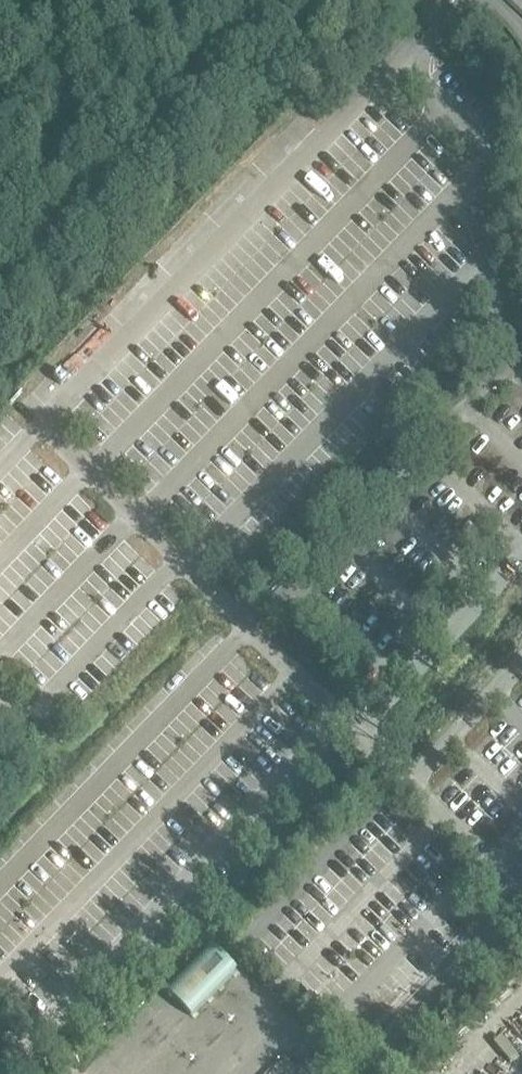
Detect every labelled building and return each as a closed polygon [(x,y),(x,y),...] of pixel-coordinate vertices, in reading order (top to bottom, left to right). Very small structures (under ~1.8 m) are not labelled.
[(121,549),(112,560),(131,576),(140,564),(121,549)] [(9,632),(0,625),(0,644),(0,645),(9,632)] [(214,950),(166,996),(191,1022),(239,976),(214,950)]
